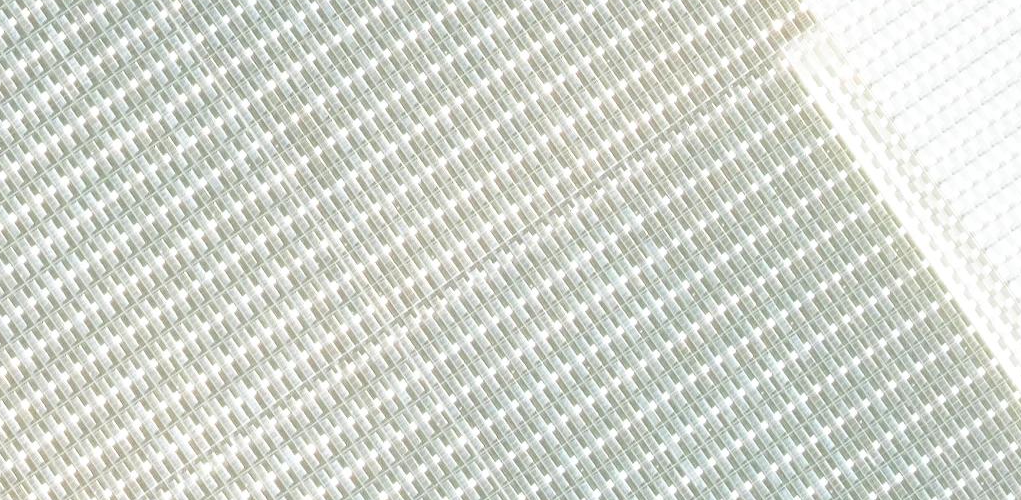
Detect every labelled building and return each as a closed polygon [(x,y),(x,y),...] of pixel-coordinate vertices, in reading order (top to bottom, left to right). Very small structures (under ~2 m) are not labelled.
[(0,0),(0,499),(1020,499),(1020,0),(0,0)]
